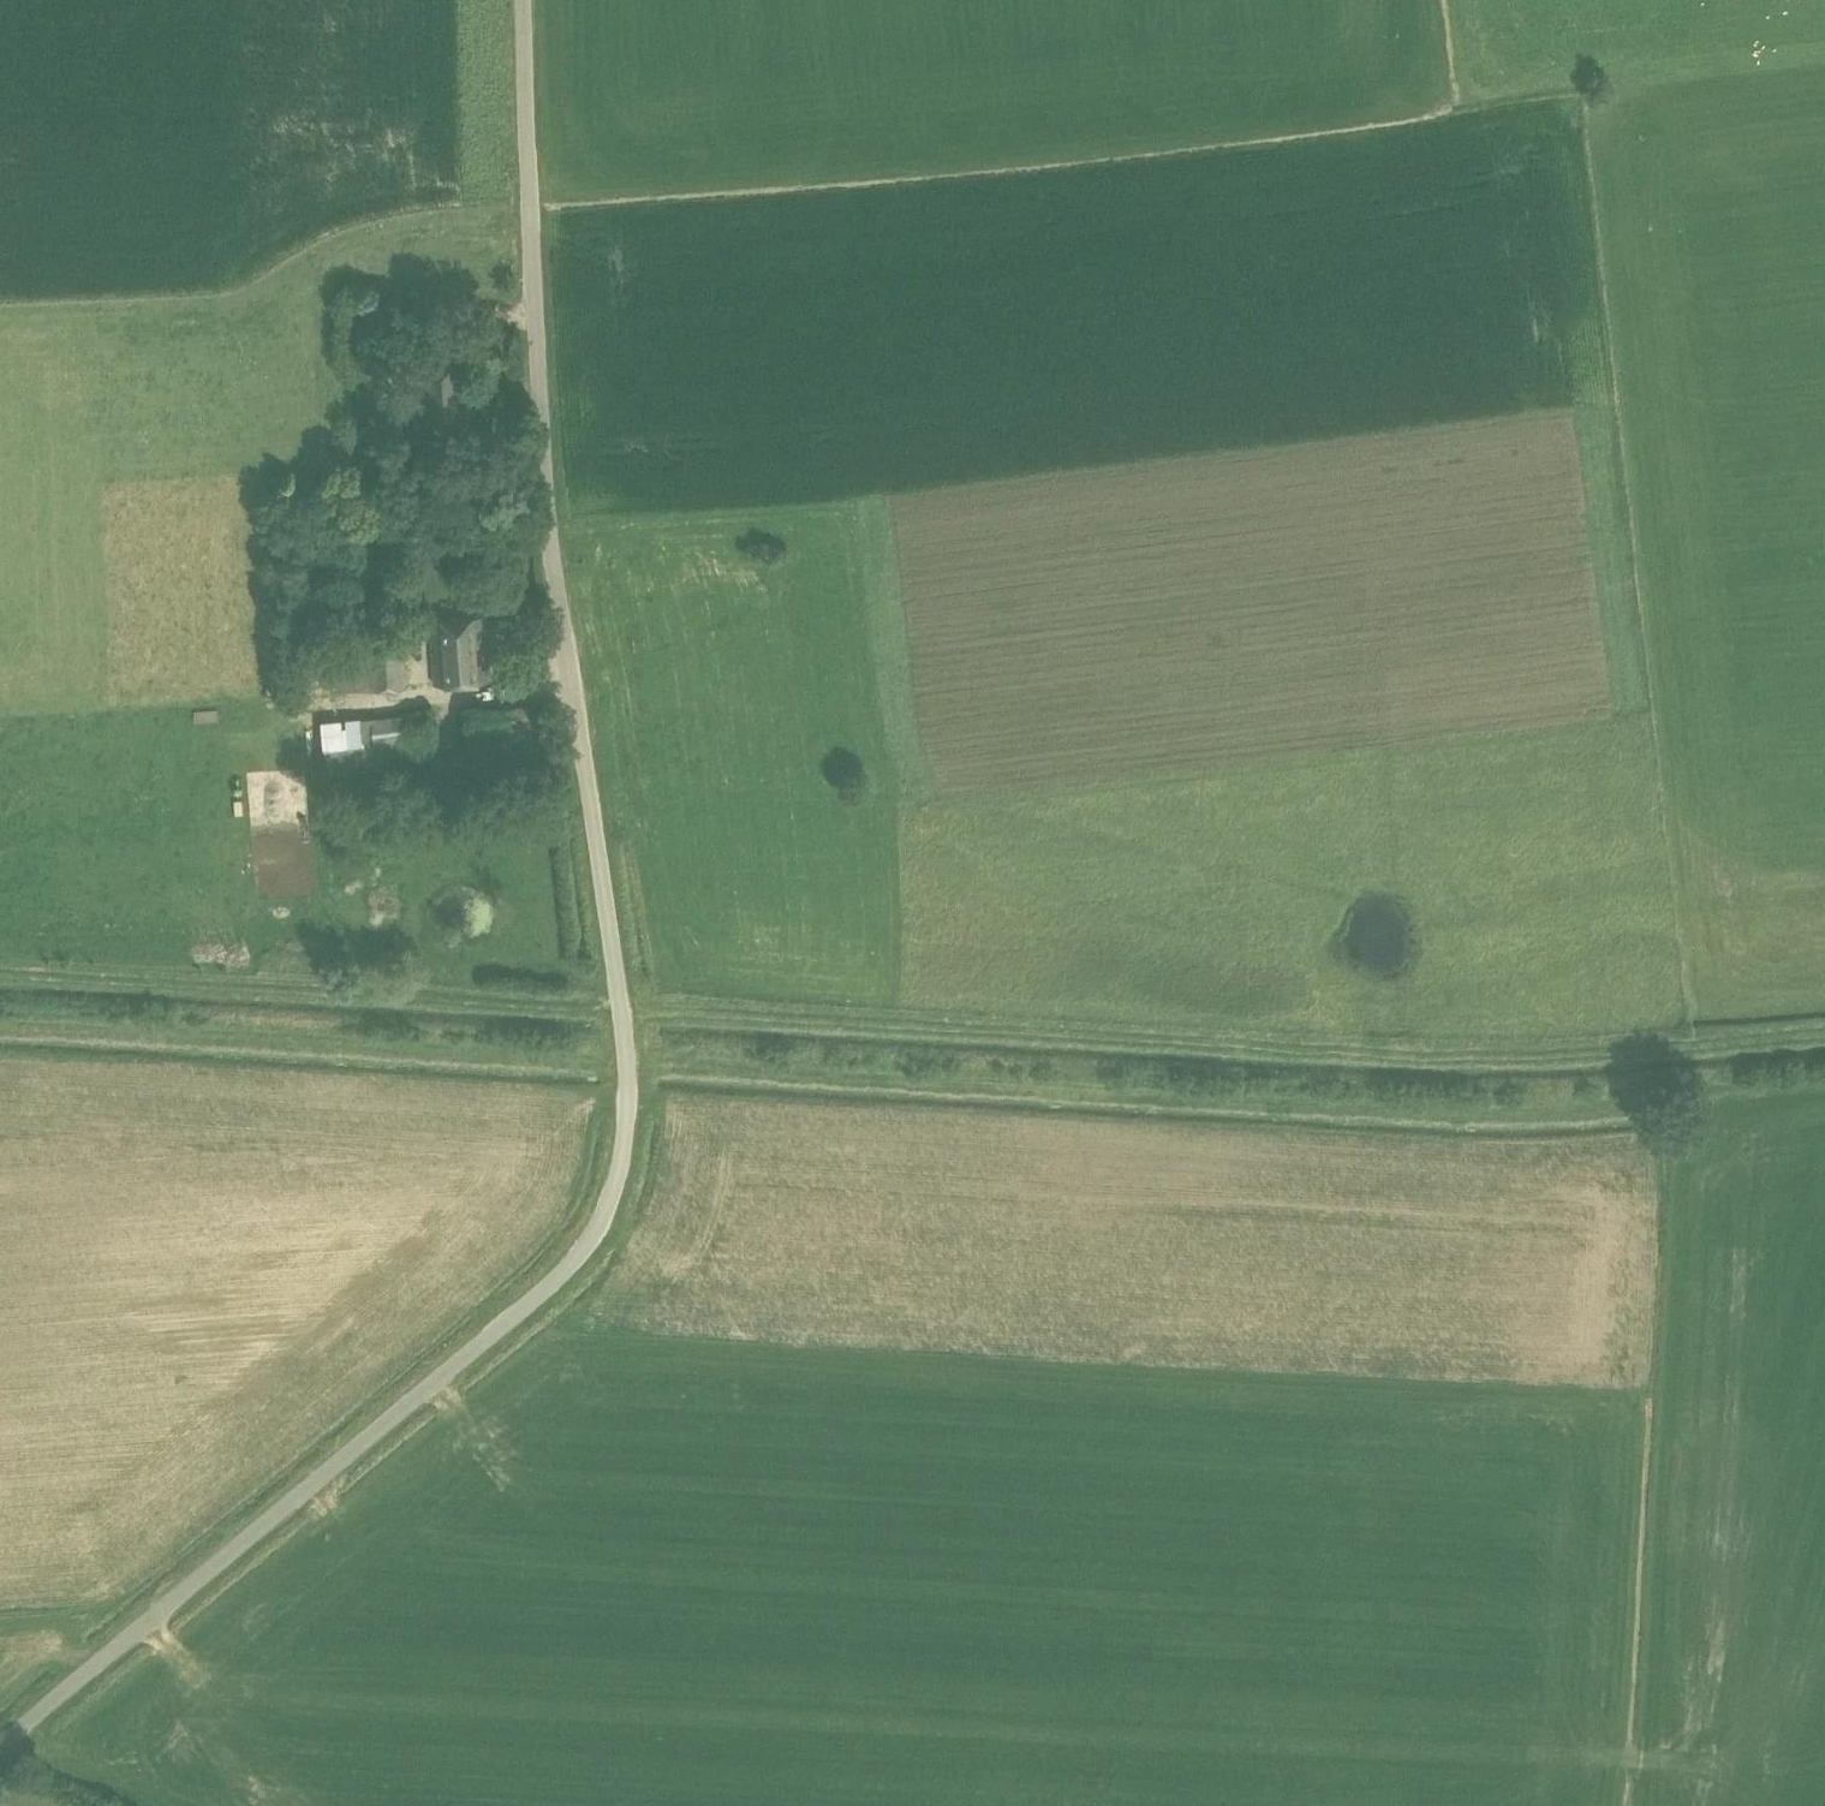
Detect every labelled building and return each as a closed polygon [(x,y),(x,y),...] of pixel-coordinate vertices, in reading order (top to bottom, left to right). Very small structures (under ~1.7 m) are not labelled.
[(511,611),(495,612),(496,625),(512,624),(511,611)] [(431,617),(435,682),(490,678),(486,613),(431,617)] [(335,623),(339,689),(407,684),(403,619),(335,623)] [(323,719),(327,771),(431,763),(427,711),(323,719)] [(299,769),(251,773),(259,888),(307,884),(299,769)]
